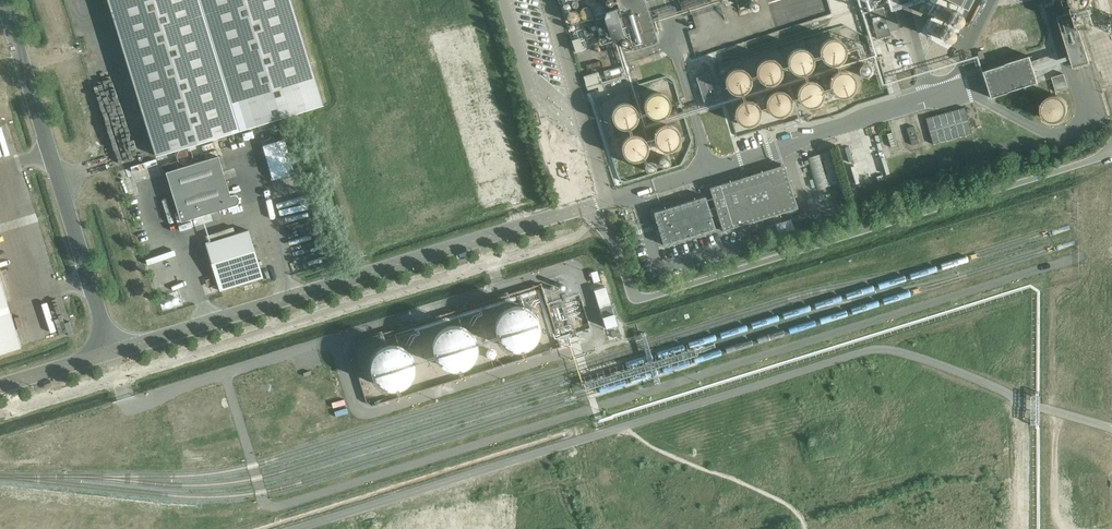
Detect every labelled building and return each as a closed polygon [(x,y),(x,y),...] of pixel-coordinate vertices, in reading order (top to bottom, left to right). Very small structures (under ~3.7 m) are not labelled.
[(291,0),(108,0),(156,156),(323,104),(291,0)] [(645,0),(617,0),(619,7),(627,35),(632,50),(658,42),(645,0)] [(919,11),(929,16),(921,31),(930,35),(929,39),(949,50),(975,0),(924,0),(919,11)] [(566,10),(567,11),(568,10),(569,10),(570,9),(570,8),(571,8),(571,7),(571,6),(571,5),(570,4),(570,3),(569,3),(568,2),(567,2),(566,2),(565,3),(564,3),(563,4),(563,5),(563,6),(563,7),(563,8),(563,9),(564,9),(565,10),(566,10)] [(593,11),(594,12),(595,13),(596,14),(597,15),(598,15),(599,15),(600,15),(602,15),(603,14),(604,14),(605,12),(606,11),(606,10),(606,9),(606,8),(606,7),(606,6),(605,5),(604,4),(603,3),(602,2),(600,2),(599,2),(597,2),(596,3),(595,4),(594,5),(593,6),(593,7),(593,8),(593,9),(593,10),(593,11)] [(593,12),(593,11),(593,10),(593,9),(592,8),(591,7),(590,7),(589,6),(588,6),(586,6),(585,6),(584,7),(583,7),(582,8),(581,9),(580,10),(580,11),(580,12),(580,13),(580,14),(579,12),(578,11),(577,10),(576,10),(575,10),(574,10),(572,10),(571,10),(570,11),(569,11),(569,12),(568,13),(568,14),(567,15),(567,17),(568,18),(568,19),(569,20),(569,21),(570,22),(571,22),(572,23),(573,23),(574,23),(576,23),(576,22),(577,22),(578,22),(579,21),(580,20),(580,18),(581,18),(581,17),(581,16),(581,15),(581,16),(582,17),(583,18),(585,19),(586,19),(587,19),(588,19),(589,19),(590,18),(591,18),(591,17),(592,17),(592,16),(593,15),(593,14),(593,13),(593,12)] [(627,35),(619,7),(606,11),(604,16),(611,40),(621,37),(625,36),(627,35)] [(883,11),(882,7),(869,12),(877,38),(890,34),(889,31),(883,11)] [(892,8),(883,11),(889,31),(898,28),(892,8)] [(1079,27),(1075,17),(1074,11),(1058,16),(1074,67),(1089,62),(1079,27)] [(1089,24),(1086,13),(1075,17),(1079,27),(1089,24)] [(630,51),(625,36),(621,37),(626,52),(630,51)] [(843,43),(841,42),(840,41),(838,40),(837,39),(836,39),(834,39),(832,39),(830,39),(828,40),(826,41),(825,42),(824,43),(823,44),(822,46),(822,47),(821,48),(821,49),(821,51),(821,53),(821,55),(822,56),(822,57),(823,59),(824,60),(825,61),(826,62),(828,63),(829,63),(830,64),(831,64),(833,64),(835,64),(836,64),(837,64),(839,63),(840,62),(841,61),(843,60),(844,59),(844,58),(845,57),(845,56),(846,55),(846,54),(846,52),(846,50),(846,49),(845,48),(845,46),(844,45),(844,44),(843,43)] [(854,46),(854,48),(854,49),(854,50),(854,51),(855,53),(856,54),(857,55),(858,55),(859,56),(860,56),(862,56),(863,55),(864,55),(865,54),(866,53),(866,52),(867,51),(867,50),(867,49),(867,48),(867,47),(866,46),(866,45),(865,44),(864,44),(863,43),(862,43),(861,43),(859,43),(858,43),(857,44),(856,44),(855,45),(855,46),(854,46)] [(796,50),(795,51),(793,51),(792,52),(791,54),(790,55),(790,56),(789,58),(789,60),(789,61),(789,62),(789,64),(789,65),(790,67),(790,68),(791,68),(792,69),(793,71),(795,72),(796,73),(798,73),(799,74),(800,74),(802,74),(804,74),(805,73),(806,73),(807,72),(808,72),(809,71),(811,69),(812,68),(813,67),(813,65),(813,64),(814,64),(814,62),(814,60),(814,59),(813,58),(813,56),(812,55),(811,53),(810,53),(809,52),(808,51),(807,50),(805,49),(803,49),(801,49),(799,49),(798,49),(796,50)] [(990,92),(1038,81),(1032,56),(984,68),(990,92)] [(762,60),(760,62),(759,63),(758,65),(757,67),(756,70),(756,72),(757,74),(758,77),(759,78),(760,80),(762,82),(764,83),(767,83),(769,83),(771,83),(773,83),(776,82),(777,80),(779,78),(780,76),(781,74),(781,72),(781,70),(781,67),(780,65),(779,63),(777,62),(775,60),(773,59),(771,59),(769,58),(766,59),(764,59),(762,60)] [(862,65),(861,67),(860,68),(860,69),(860,70),(860,71),(860,72),(860,73),(861,73),(861,74),(862,75),(863,76),(864,76),(866,76),(867,77),(868,76),(869,76),(870,76),(871,75),(872,74),(872,73),(873,72),(873,71),(873,70),(873,69),(873,68),(872,67),(872,66),(871,65),(870,64),(869,64),(867,63),(866,63),(865,64),(864,64),(863,64),(862,65)] [(730,70),(728,72),(726,73),(725,75),(724,77),(724,80),(724,82),(724,84),(725,86),(727,88),(728,90),(730,92),(732,93),(734,93),(737,93),(739,93),(741,93),(743,91),(745,90),(747,88),(748,86),(749,84),(749,82),(749,80),(749,77),(748,75),(747,73),(745,71),(743,70),(741,69),(739,68),(737,68),(734,68),(732,69),(730,70)] [(837,73),(836,74),(835,74),(834,75),(832,77),(832,78),(831,79),(831,80),(831,81),(830,83),(830,84),(830,85),(831,86),(831,88),(832,90),(832,91),(834,92),(835,93),(836,94),(837,95),(838,95),(839,96),(841,96),(843,96),(844,96),(846,96),(847,96),(849,95),(850,94),(851,93),(852,92),(854,91),(854,90),(855,88),(855,87),(855,86),(855,85),(856,84),(856,83),(855,83),(855,81),(855,79),(854,78),(853,76),(851,74),(850,74),(849,73),(847,72),(846,71),(844,71),(843,71),(841,71),(839,72),(837,73)] [(601,85),(598,75),(597,75),(597,72),(592,74),(593,76),(585,79),(588,89),(601,85)] [(706,102),(719,98),(710,72),(697,76),(706,102)] [(1068,88),(1064,73),(1052,77),(1056,91),(1068,88)] [(635,80),(633,74),(623,77),(624,83),(635,80)] [(804,83),(802,85),(801,86),(800,87),(800,88),(799,89),(799,90),(798,92),(798,93),(798,95),(798,96),(799,98),(799,99),(800,101),(801,102),(802,103),(803,104),(804,105),(806,105),(807,106),(809,106),(810,106),(812,106),(813,106),(815,106),(816,105),(818,104),(819,104),(820,103),(821,102),(821,101),(822,100),(822,99),(823,98),(823,96),(823,94),(823,93),(823,92),(823,91),(822,89),(822,88),(821,87),(820,86),(820,85),(819,84),(817,83),(815,82),(813,82),(811,81),(809,81),(807,82),(806,82),(804,83)] [(772,93),(770,94),(768,96),(767,98),(766,100),(766,102),(766,105),(766,107),(767,109),(768,111),(770,113),(772,114),(774,115),(776,116),(778,116),(781,116),(783,115),(785,114),(787,113),(788,111),(790,109),(790,107),(791,104),(791,102),(790,100),(790,98),(788,96),(787,94),(785,93),(783,92),(781,91),(778,91),(776,91),(774,92),(772,93)] [(664,94),(663,94),(662,93),(661,93),(659,92),(657,92),(656,92),(654,92),(652,93),(650,94),(648,95),(647,96),(646,97),(645,99),(645,100),(644,101),(644,102),(644,103),(644,104),(643,105),(643,106),(644,107),(644,108),(644,109),(644,110),(645,112),(646,113),(647,114),(648,115),(650,116),(651,117),(653,118),(655,118),(656,118),(657,118),(659,118),(661,118),(662,117),(663,117),(665,115),(666,114),(667,113),(668,111),(669,110),(669,109),(670,107),(670,106),(670,104),(669,102),(669,100),(668,99),(667,97),(666,96),(665,95),(664,94)] [(1061,96),(1059,96),(1058,95),(1056,95),(1054,95),(1052,96),(1050,97),(1048,98),(1047,98),(1046,99),(1046,100),(1044,102),(1043,103),(1043,105),(1043,106),(1043,107),(1042,108),(1042,109),(1043,110),(1043,111),(1043,112),(1043,113),(1044,115),(1045,116),(1046,117),(1047,119),(1049,120),(1050,121),(1051,121),(1053,122),(1055,122),(1057,122),(1058,122),(1060,121),(1061,121),(1063,120),(1065,118),(1066,117),(1066,116),(1068,115),(1068,114),(1068,113),(1069,111),(1069,109),(1069,108),(1069,107),(1069,105),(1068,105),(1068,104),(1068,103),(1067,102),(1066,100),(1065,99),(1064,98),(1062,97),(1061,96)] [(740,103),(738,104),(736,106),(735,108),(734,110),(734,112),(734,115),(734,117),(735,119),(736,121),(738,123),(740,124),(742,125),(744,126),(746,126),(749,126),(751,125),(753,124),(755,123),(756,121),(758,119),(758,117),(759,114),(759,112),(758,110),(758,108),(756,106),(755,104),(753,103),(751,102),(749,101),(746,101),(744,101),(742,102),(740,103)] [(636,108),(635,107),(634,107),(633,106),(632,105),(631,104),(629,103),(627,103),(626,102),(625,102),(623,102),(621,103),(619,104),(617,105),(616,106),(615,107),(614,107),(613,109),(613,110),(612,111),(612,112),(612,113),(612,114),(612,115),(612,116),(612,118),(612,119),(613,121),(613,122),(614,123),(615,124),(616,125),(617,126),(618,127),(620,128),(622,128),(623,128),(624,128),(626,128),(628,128),(629,128),(630,127),(631,127),(632,126),(633,125),(634,124),(635,123),(636,122),(637,121),(637,119),(637,117),(638,117),(638,115),(638,114),(637,113),(637,111),(636,110),(636,108)] [(664,125),(662,126),(661,126),(659,127),(658,128),(657,129),(657,130),(656,131),(655,132),(655,133),(655,134),(654,135),(654,137),(654,138),(654,139),(654,141),(655,142),(656,144),(656,145),(658,147),(658,148),(660,149),(661,149),(662,150),(664,150),(666,151),(667,151),(668,151),(670,150),(672,150),(673,149),(675,148),(676,147),(677,146),(678,144),(679,143),(679,142),(680,141),(680,140),(680,139),(680,138),(680,137),(680,135),(679,133),(678,131),(677,129),(676,128),(675,127),(673,126),(671,125),(670,125),(669,125),(667,125),(665,125),(664,125)] [(919,143),(913,125),(906,128),(912,145),(919,143)] [(896,145),(892,132),(887,134),(891,147),(896,145)] [(635,135),(633,135),(631,135),(629,136),(627,137),(626,138),(625,139),(624,140),(623,142),(623,143),(622,144),(622,146),(622,147),(622,148),(622,150),(622,152),(623,153),(624,155),(625,156),(626,157),(627,158),(628,159),(630,160),(632,160),(633,161),(635,161),(637,161),(639,160),(640,160),(641,159),(643,158),(644,157),(645,156),(646,155),(647,153),(647,152),(648,150),(648,149),(648,148),(648,147),(648,146),(648,145),(648,144),(647,144),(647,142),(646,141),(645,140),(644,138),(643,137),(641,136),(639,135),(638,135),(636,135),(635,135)] [(193,159),(193,158),(193,157),(193,156),(193,155),(193,154),(193,153),(192,152),(192,151),(191,150),(190,149),(188,148),(187,148),(185,148),(183,148),(182,148),(181,149),(180,149),(179,150),(178,151),(177,152),(177,153),(177,154),(177,155),(177,157),(177,158),(177,159),(177,160),(178,161),(179,162),(180,163),(182,164),(183,164),(185,164),(186,164),(187,164),(189,163),(190,162),(191,161),(192,161),(192,160),(193,159)] [(842,181),(833,150),(807,157),(817,189),(842,181)] [(231,195),(218,156),(166,172),(181,221),(235,204),(236,204),(237,204),(238,203),(238,202),(239,201),(239,200),(239,199),(239,198),(239,197),(238,197),(238,196),(237,195),(236,195),(236,194),(235,194),(234,194),(233,194),(232,194),(231,195)] [(797,208),(784,165),(709,188),(715,207),(717,212),(723,231),(797,208)] [(846,194),(844,188),(831,191),(833,197),(846,194)] [(831,198),(829,192),(808,198),(810,204),(831,198)] [(711,216),(717,212),(715,207),(709,209),(705,196),(653,212),(663,245),(715,229),(711,216)] [(816,229),(843,220),(842,214),(837,215),(838,218),(815,225),(816,229)] [(791,233),(788,219),(763,226),(767,239),(788,233),(788,234),(791,233)] [(763,240),(759,227),(740,233),(744,246),(763,240)] [(263,277),(248,230),(205,243),(220,290),(263,277)] [(0,278),(0,353),(21,346),(0,278)] [(606,327),(618,323),(607,284),(594,288),(606,327)] [(496,323),(495,326),(495,329),(496,333),(497,335),(498,338),(500,341),(502,343),(504,345),(507,347),(510,348),(513,349),(516,349),(519,349),(522,349),(525,348),(528,347),(530,345),(533,343),(535,341),(536,339),(538,336),(539,333),(539,330),(539,327),(539,324),(538,321),(537,318),(536,315),(534,313),(532,311),(529,309),(527,307),(524,306),(521,306),(518,305),(515,306),(512,306),(509,307),(506,309),(503,310),(501,313),(499,315),(498,318),(497,320),(496,323)] [(433,343),(433,346),(433,349),(434,352),(434,355),(436,358),(437,360),(440,363),(442,365),(444,366),(447,367),(450,368),(453,369),(456,369),(459,368),(462,368),(465,366),(468,365),(470,363),(472,361),(474,358),(475,355),(476,352),(477,349),(477,346),(477,343),(476,340),(475,337),(473,335),(471,332),(469,330),(467,328),(464,327),(461,326),(458,325),(455,325),(452,325),(449,326),(446,327),(443,328),(441,330),(439,332),(437,334),(435,337),(434,340),(433,343)] [(371,362),(370,365),(370,368),(371,371),(372,374),(373,377),(375,380),(377,382),(379,384),(382,386),(385,387),(388,388),(391,388),(394,388),(397,388),(400,387),(403,386),(405,384),(408,382),(410,380),(411,377),(413,375),(414,372),(414,369),(414,366),(414,363),(413,360),(412,357),(411,354),(409,352),(407,350),(404,348),(402,346),(399,345),(396,345),(393,344),(390,344),(387,345),(384,346),(381,348),(378,349),(376,351),(374,354),(373,356),(372,359),(371,362)]
